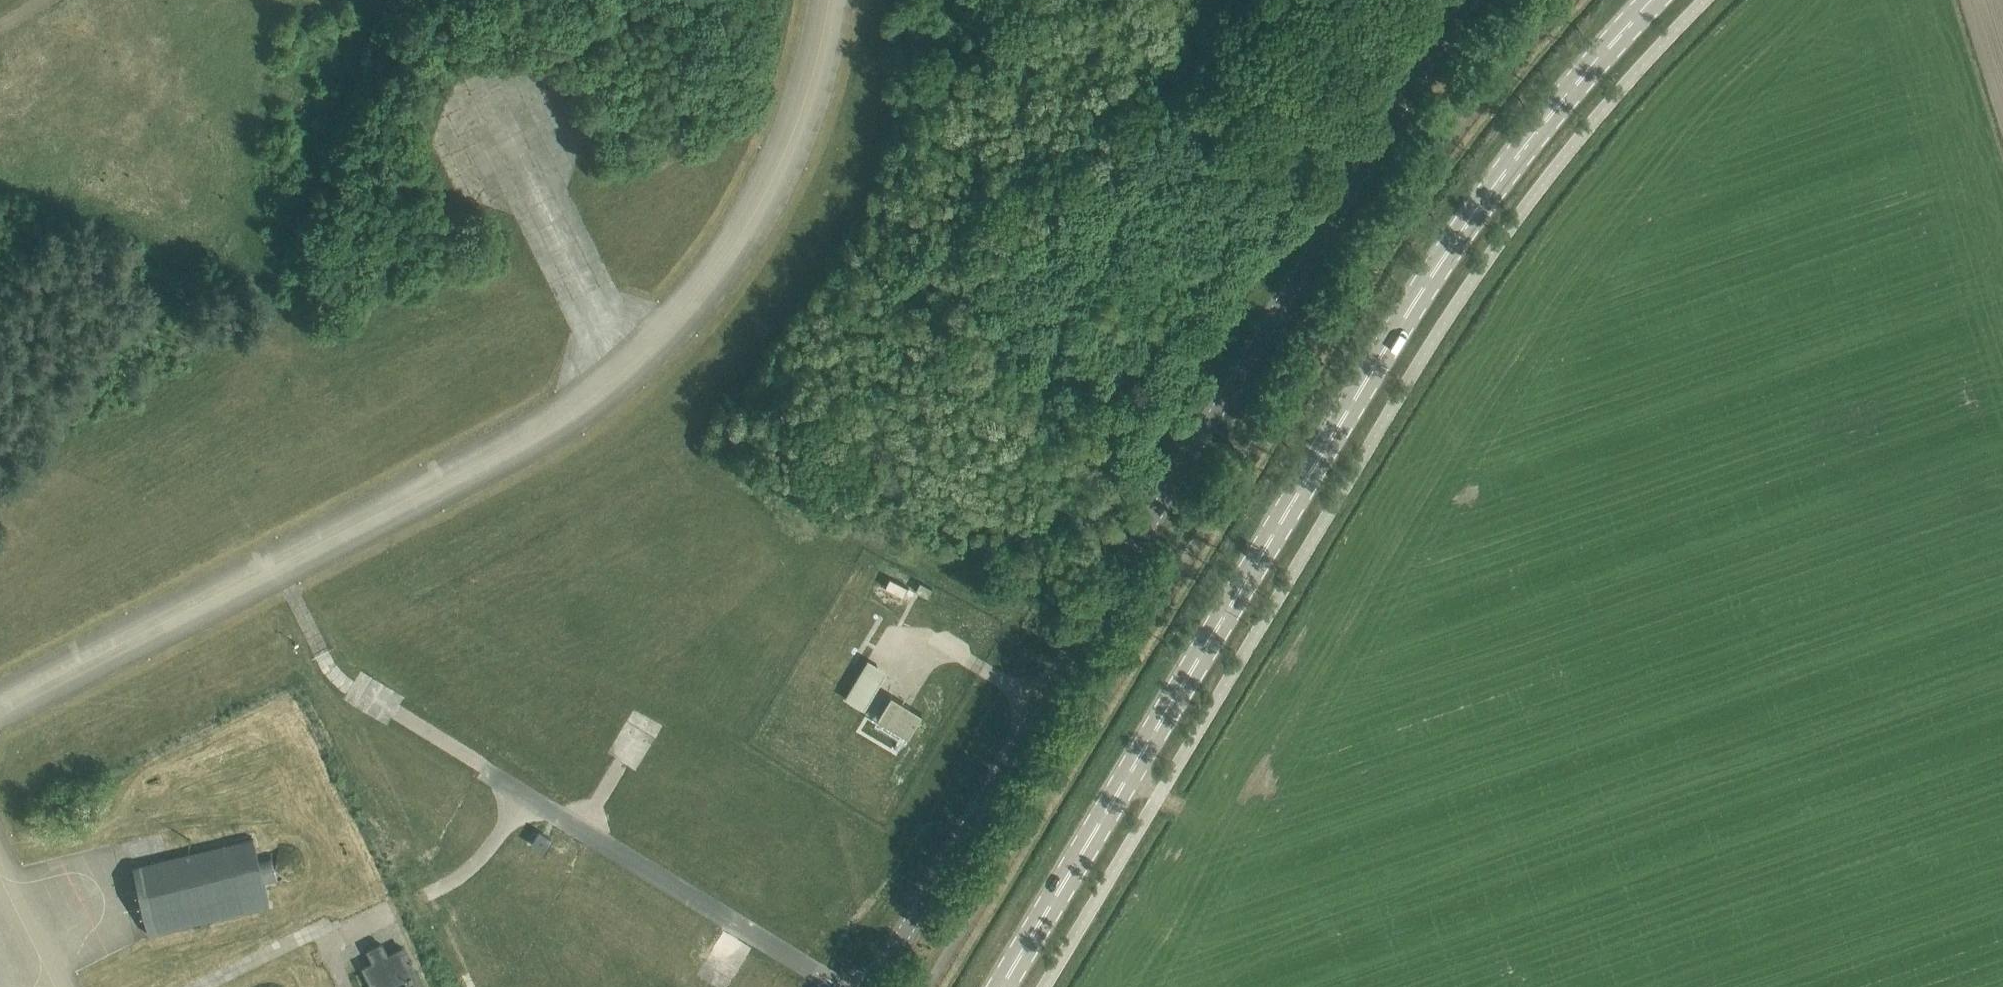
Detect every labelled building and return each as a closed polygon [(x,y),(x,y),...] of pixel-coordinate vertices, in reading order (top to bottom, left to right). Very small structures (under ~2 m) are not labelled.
[(903,595),(908,586),(890,576),(885,586),(903,595)] [(919,580),(914,589),(926,595),(931,587),(919,580)] [(921,711),(893,694),(890,692),(876,715),(907,734),(921,711)] [(550,838),(538,830),(531,842),(543,849),(550,838)] [(278,883),(271,854),(258,857),(253,837),(133,865),(149,934),(269,906),(265,886),(278,883)] [(402,946),(387,954),(382,944),(380,943),(367,949),(373,961),(362,966),(372,986),(422,986),(402,946)]
